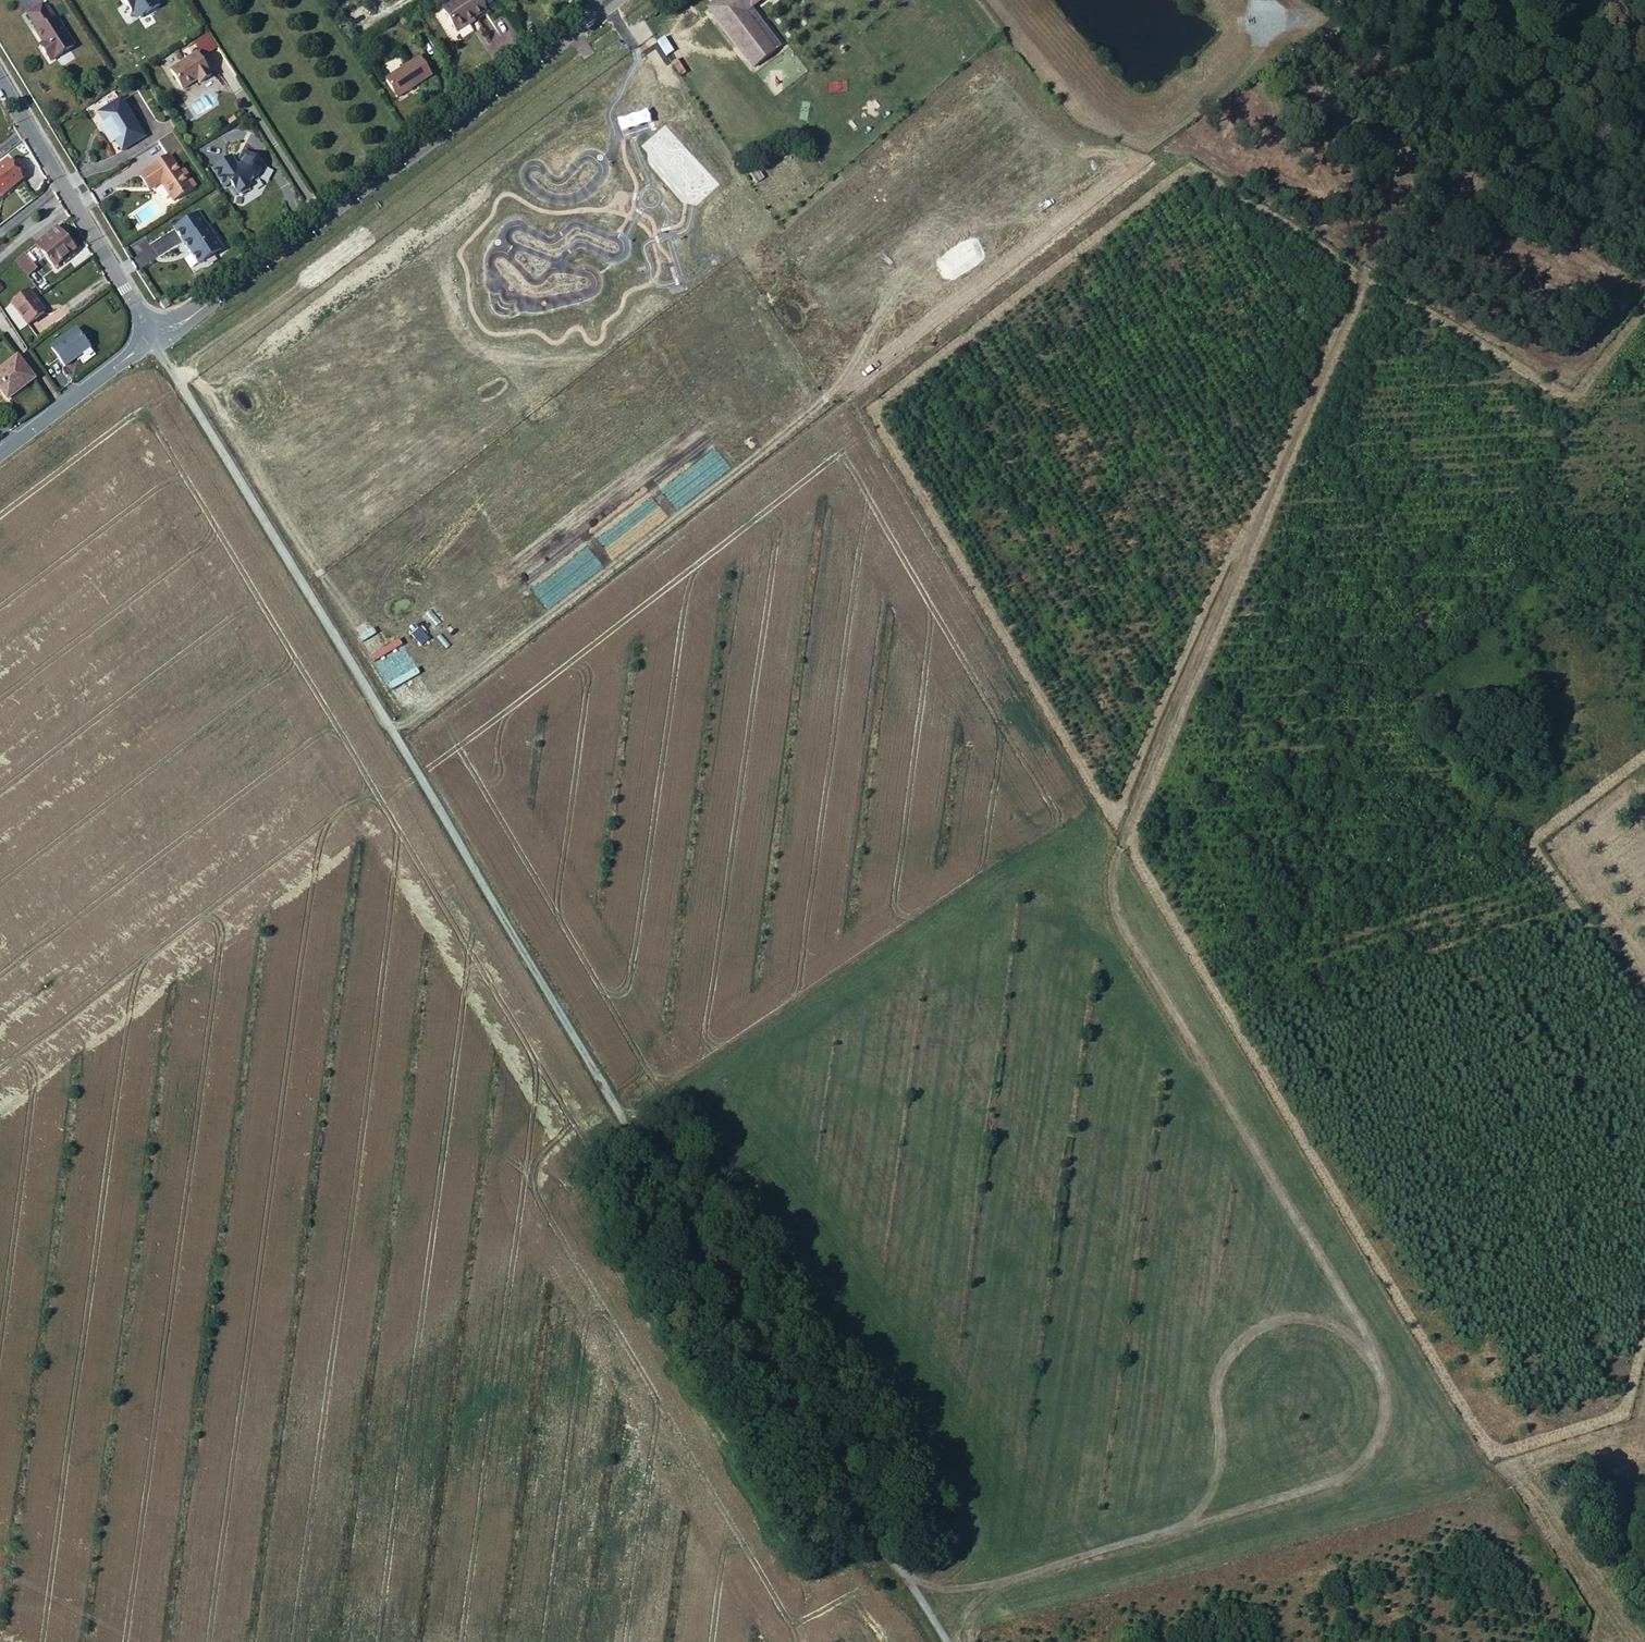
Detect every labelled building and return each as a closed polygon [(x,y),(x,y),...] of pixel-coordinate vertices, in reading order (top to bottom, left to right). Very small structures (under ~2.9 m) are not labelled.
[(135,19),(161,2),(160,0),(124,0),(135,19)] [(475,0),(468,0),(441,16),(455,39),(470,30),(468,28),(473,25),(486,17),(475,0)] [(712,13),(716,18),(740,0),(729,0),(712,13)] [(780,56),(747,12),(763,0),(740,0),(716,18),(757,73),(780,56)] [(747,12),(780,56),(785,53),(755,13),(772,0),(763,0),(747,12)] [(44,5),(29,14),(40,30),(38,32),(45,43),(48,47),(44,50),(52,61),(75,46),(58,19),(57,19),(54,21),(47,9),(44,5)] [(57,19),(49,7),(47,9),(54,21),(57,19)] [(206,36),(197,42),(202,50),(203,51),(212,46),(211,45),(206,36)] [(211,80),(196,57),(169,74),(181,93),(196,84),(199,88),(211,80)] [(417,63),(382,85),(393,103),(428,82),(417,63)] [(106,74),(100,77),(104,83),(109,79),(106,74)] [(134,78),(128,81),(132,87),(138,83),(134,78)] [(122,100),(100,113),(107,124),(102,127),(113,143),(117,141),(123,151),(146,137),(122,100)] [(211,173),(222,192),(229,187),(232,192),(236,199),(240,200),(249,195),(249,191),(249,189),(257,184),(264,172),(260,167),(241,156),(237,162),(241,164),(240,168),(241,169),(237,172),(230,161),(211,173)] [(192,192),(170,159),(141,178),(148,190),(160,182),(162,185),(174,204),(192,192)] [(0,168),(0,197),(21,181),(12,169),(8,163),(0,168)] [(12,169),(21,181),(25,179),(16,166),(12,169)] [(162,185),(160,182),(148,190),(151,193),(162,185)] [(197,218),(174,233),(197,269),(220,255),(197,218)] [(73,251),(56,229),(35,247),(53,269),(73,251)] [(41,278),(24,256),(14,264),(32,285),(41,278)] [(45,311),(28,288),(9,303),(27,325),(45,311)] [(164,304),(159,307),(160,308),(161,310),(163,313),(165,312),(168,310),(164,304)] [(94,346),(81,326),(53,344),(66,364),(94,346)] [(16,356),(0,369),(0,390),(6,398),(33,378),(16,356)]
